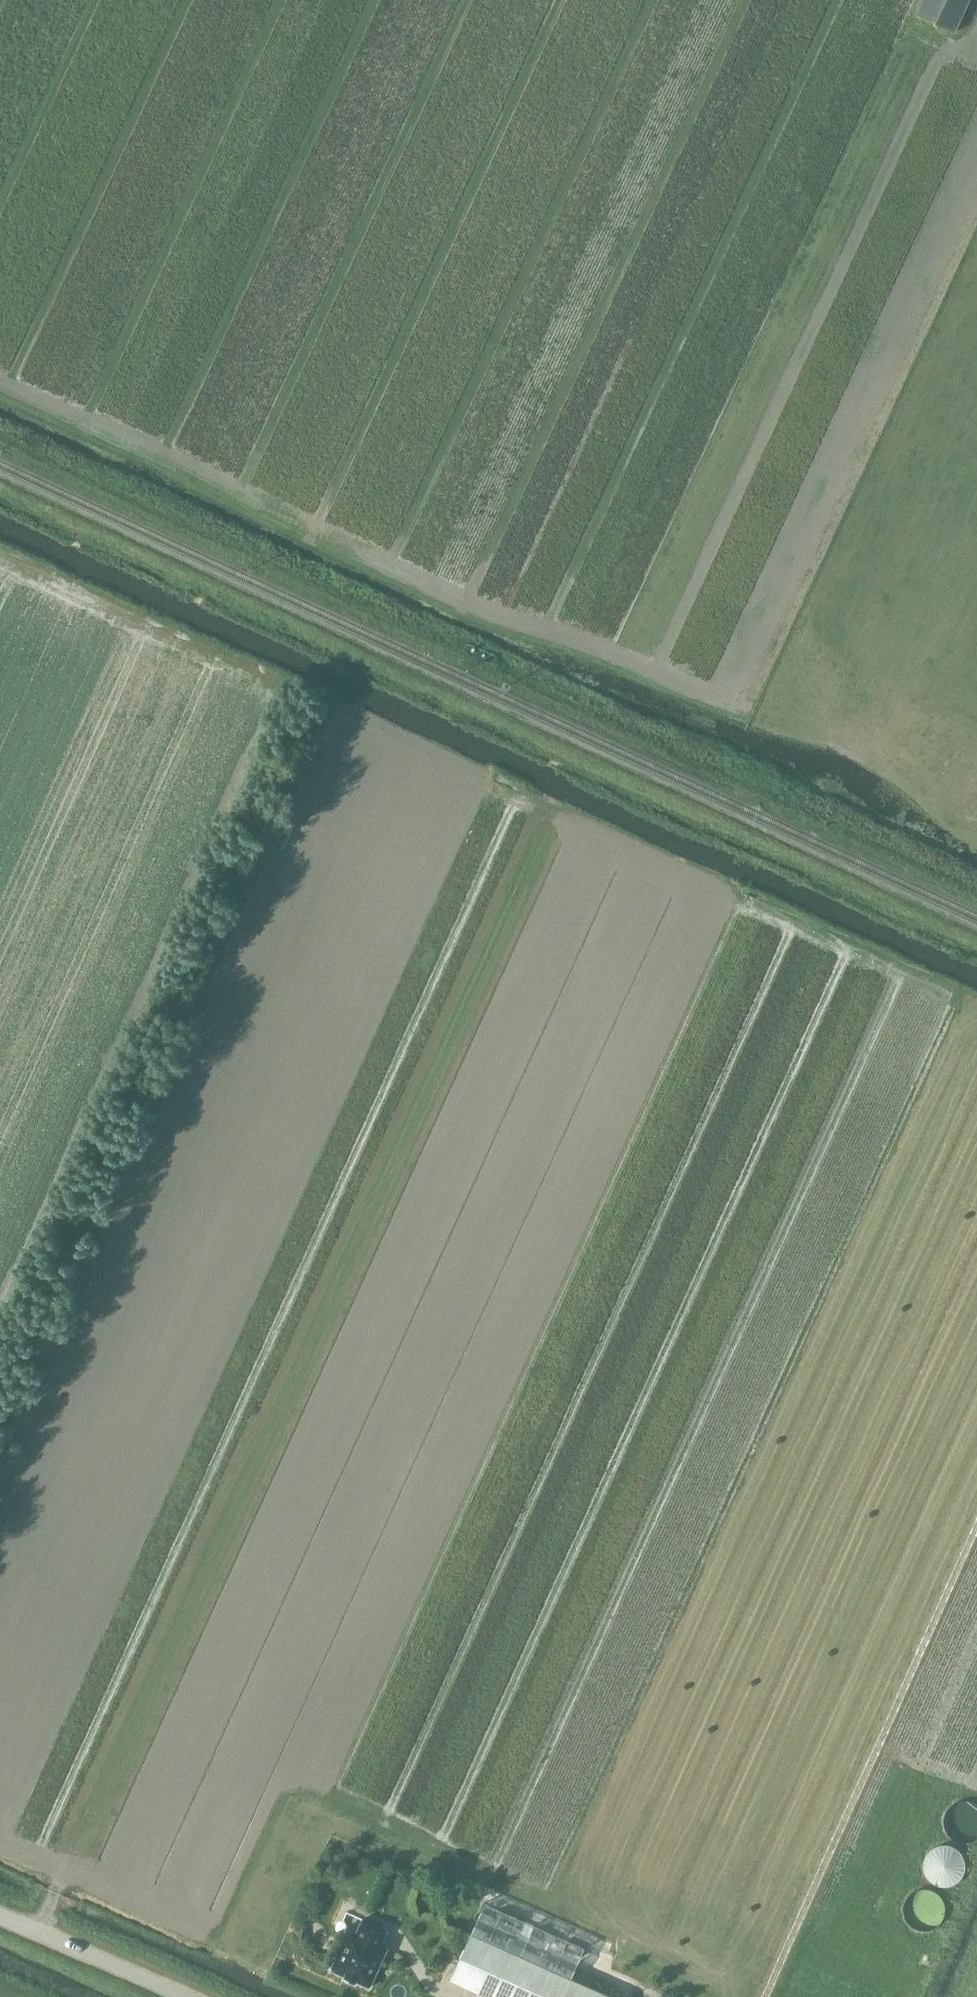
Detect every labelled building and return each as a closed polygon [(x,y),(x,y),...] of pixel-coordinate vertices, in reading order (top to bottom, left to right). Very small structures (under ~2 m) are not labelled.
[(917,17),(953,33),(968,0),(924,0),(917,17)] [(962,1856),(961,1849),(957,1843),(953,1839),(948,1838),(945,1837),(938,1838),(935,1839),(931,1842),(927,1848),(926,1852),(925,1855),(927,1862),(930,1868),(935,1872),(942,1874),(949,1873),(953,1872),(956,1869),(961,1863),(962,1856)] [(939,1893),(939,1892),(938,1887),(936,1882),(930,1878),(926,1877),(920,1878),(914,1881),(910,1886),(909,1892),(910,1898),(912,1902),(917,1906),(923,1908),(929,1907),(934,1904),(937,1900),(939,1896),(939,1893)] [(484,1906),(450,1982),(484,1996),(606,1996),(570,1981),(584,1951),(484,1906)] [(336,1954),(337,1957),(331,1971),(369,1989),(387,1950),(379,1947),(386,1932),(363,1921),(356,1936),(349,1933),(342,1946),(339,1948),(336,1954)]
